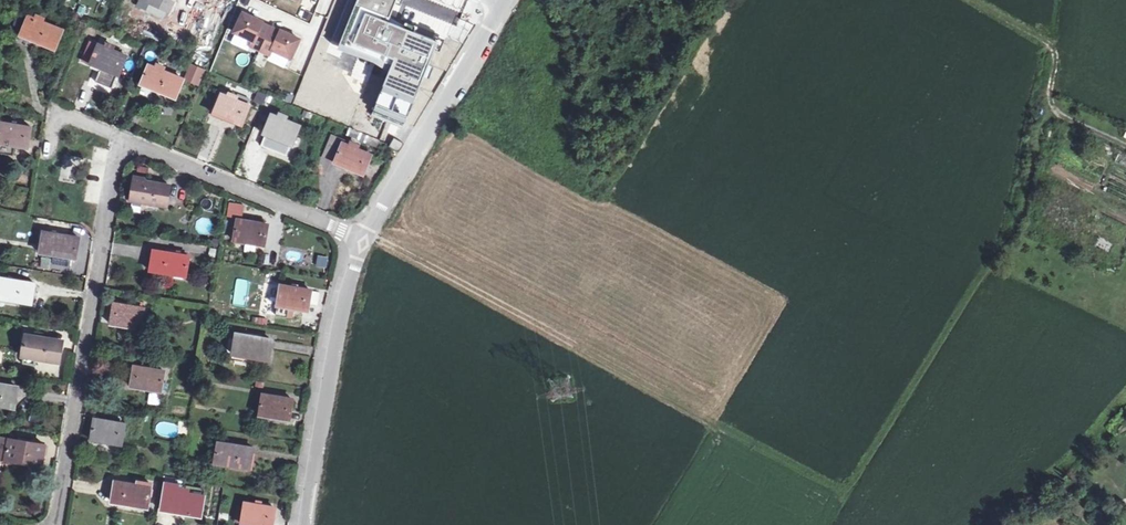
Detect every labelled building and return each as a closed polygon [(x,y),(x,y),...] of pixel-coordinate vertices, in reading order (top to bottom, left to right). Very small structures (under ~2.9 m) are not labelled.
[(166,11),(171,0),(140,0),(166,11)] [(166,11),(171,14),(178,0),(171,0),(166,11)] [(333,43),(392,65),(372,114),(404,124),(434,43),(386,23),(397,0),(350,0),(333,43)] [(263,23),(244,14),(234,33),(253,42),(251,47),(260,52),(271,29),(262,25),(263,23)] [(31,17),(23,36),(53,49),(61,30),(43,22),(44,19),(38,16),(36,20),(31,17)] [(280,34),(271,29),(261,52),(270,56),(272,51),(291,60),(300,41),(281,32),(280,34)] [(101,46),(93,65),(117,75),(125,56),(113,51),(114,47),(107,45),(106,48),(101,46)] [(151,67),(143,85),(175,98),(182,79),(164,72),(165,68),(158,65),(156,69),(151,67)] [(193,65),(186,80),(199,85),(205,70),(193,65)] [(224,96),(216,115),(240,125),(248,106),(235,101),(237,98),(231,95),(229,99),(224,96)] [(274,117),(262,146),(286,156),(298,126),(286,121),(287,118),(280,115),(279,118),(274,117)] [(0,129),(0,144),(28,149),(31,128),(1,123),(0,129)] [(319,157),(361,174),(369,155),(357,151),(358,147),(329,134),(319,157)] [(394,141),(391,147),(398,150),(401,144),(394,141)] [(72,182),(78,161),(66,157),(59,179),(72,182)] [(135,180),(132,200),(167,206),(170,186),(135,180)] [(243,206),(228,203),(226,215),(241,218),(243,206)] [(237,221),(234,241),(264,246),(268,226),(237,221)] [(43,233),(40,253),(75,258),(78,238),(43,233)] [(154,251),(150,271),(185,277),(188,257),(154,251)] [(316,265),(327,268),(330,257),(318,254),(316,265)] [(31,304),(34,284),(0,278),(0,299),(31,304)] [(278,305),(289,307),(307,310),(310,291),(280,286),(278,305)] [(114,304),(111,323),(140,329),(144,309),(114,304)] [(286,318),(289,307),(278,305),(276,316),(286,318)] [(237,334),(233,354),(268,360),(271,340),(237,334)] [(27,336),(23,355),(58,361),(61,341),(27,336)] [(135,366),(131,386),(160,392),(164,372),(135,366)] [(13,408),(17,387),(0,385),(0,405),(13,408)] [(262,395),(259,415),(289,419),(292,400),(262,395)] [(95,419),(92,439),(121,444),(124,424),(95,419)] [(5,428),(3,436),(15,438),(16,431),(5,428)] [(0,444),(0,458),(40,466),(44,445),(1,437),(0,444)] [(218,443),(215,463),(249,468),(253,448),(218,443)] [(115,482),(112,502),(147,507),(150,487),(115,482)] [(163,510),(197,516),(201,496),(188,493),(188,489),(181,488),(180,492),(178,492),(179,485),(168,483),(163,510)] [(273,507),(245,502),(244,507),(238,506),(235,522),(255,524),(270,524),(273,507)]
